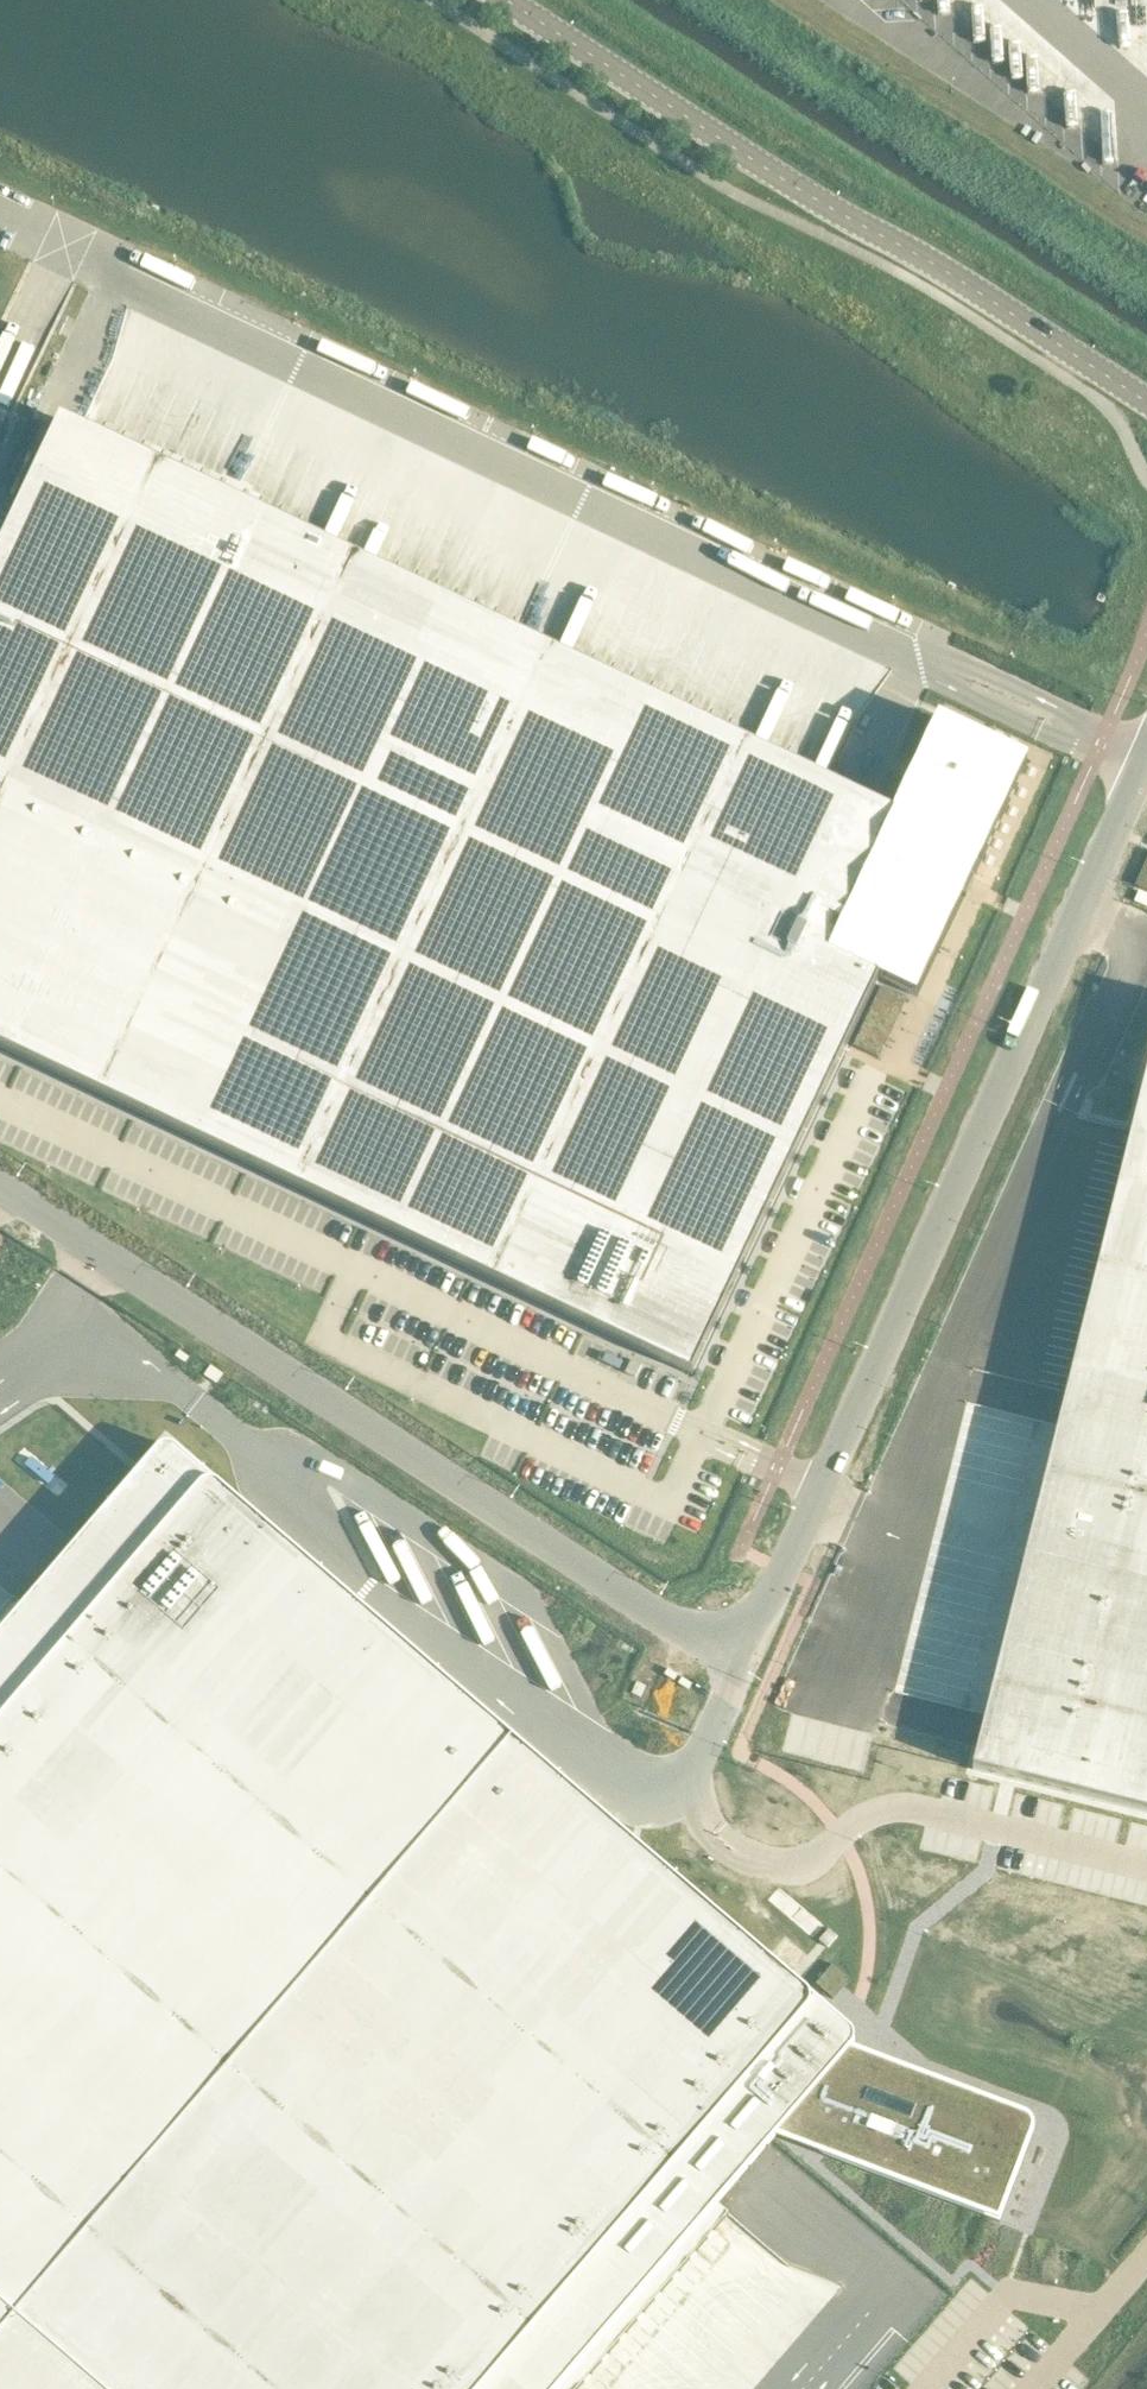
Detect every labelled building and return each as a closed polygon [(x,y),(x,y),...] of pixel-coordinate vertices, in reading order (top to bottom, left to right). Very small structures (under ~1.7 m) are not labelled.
[(16,336),(0,330),(0,374),(16,336)] [(510,650),(55,434),(0,549),(0,1046),(692,1373),(879,979),(916,996),(961,900),(953,896),(956,892),(966,896),(975,878),(965,873),(974,853),(982,857),(1027,760),(940,719),(890,825),(510,650)] [(973,1769),(1146,1813),(1146,1073),(973,1769)] [(729,2213),(718,2204),(775,2137),(785,2126),(818,2139),(817,2143),(818,2147),(820,2150),(823,2153),(826,2155),(865,2170),(999,2220),(1032,2132),(1032,2122),(1024,2115),(964,2092),(892,2065),(888,2064),(884,2064),(880,2066),(877,2068),(874,2072),(842,2060),(851,2049),(853,2046),(854,2042),(855,2039),(854,2035),(852,2032),(850,2029),(822,2004),(514,1740),(177,1450),(174,1448),(171,1447),(167,1447),(164,1448),(161,1449),(158,1452),(24,1606),(14,1598),(0,1614),(0,2388),(577,2388),(729,2213)]
